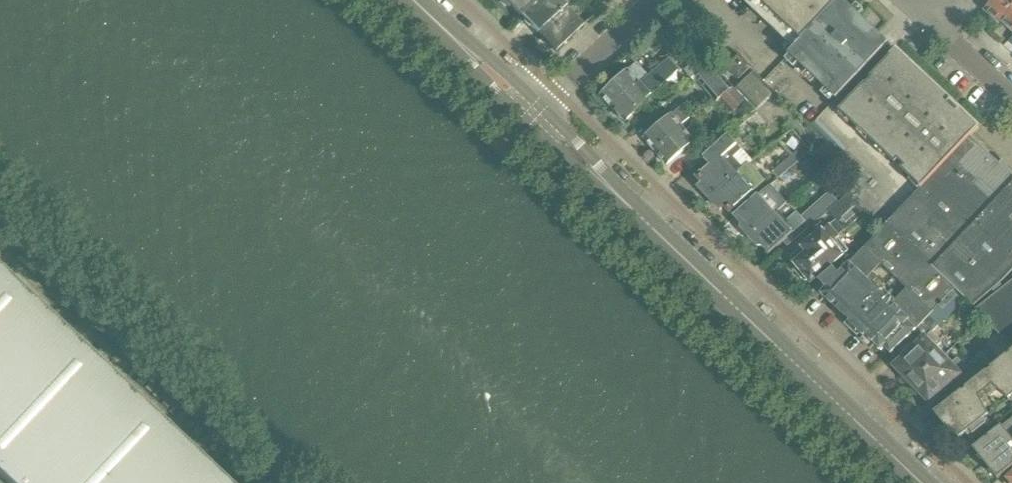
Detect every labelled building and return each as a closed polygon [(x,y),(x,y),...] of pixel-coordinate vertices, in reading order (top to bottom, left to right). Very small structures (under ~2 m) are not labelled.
[(519,16),(538,0),(500,0),(508,8),(512,5),(521,13),(519,16)] [(537,33),(565,7),(573,0),(538,0),(519,16),(521,17),(537,33)] [(600,8),(601,9),(611,0),(592,0),(600,8)] [(677,10),(681,15),(698,0),(688,0),(677,10)] [(802,40),(840,0),(759,0),(802,40)] [(802,40),(764,81),(763,82),(775,93),(811,127),(889,43),(843,0),(840,0),(802,40)] [(1001,20),(1011,8),(1011,0),(995,0),(986,10),(999,22),(1001,20)] [(565,7),(537,33),(555,52),(583,25),(565,7)] [(1011,30),(1011,8),(1001,20),(1011,30)] [(677,57),(681,62),(697,48),(690,40),(686,44),(672,28),(661,38),(674,54),(673,55),(675,57),(677,57)] [(697,48),(681,62),(680,63),(680,64),(691,77),(709,63),(697,48)] [(902,170),(921,188),(970,136),(979,128),(959,109),(958,110),(952,104),(953,103),(897,50),(871,78),(872,79),(867,85),(865,84),(839,111),(896,164),(899,161),(905,167),(902,170)] [(726,67),(739,80),(751,68),(739,55),(726,67)] [(647,75),(613,109),(625,121),(652,96),(652,95),(678,70),(676,68),(680,64),(680,63),(681,62),(677,57),(675,57),(675,58),(671,62),(668,59),(649,77),(647,75)] [(601,96),(613,109),(647,75),(636,64),(629,70),(601,96)] [(723,76),(717,69),(713,64),(696,78),(706,91),(723,76)] [(763,82),(764,81),(754,72),(736,89),(757,110),(775,93),(763,82)] [(721,99),(734,114),(744,104),(743,103),(746,100),(734,87),(721,99)] [(644,139),(656,153),(685,129),(682,125),(689,119),(682,111),(680,109),(673,115),(644,139)] [(699,186),(710,198),(737,173),(743,168),(734,158),(742,150),(739,146),(738,146),(764,125),(755,115),(733,134),(728,135),(703,158),(710,165),(697,177),(703,184),(699,186)] [(685,129),(656,153),(667,165),(695,141),(698,139),(695,135),(699,132),(693,126),(687,131),(685,129)] [(865,247),(911,292),(932,313),(939,306),(940,307),(954,293),(963,302),(966,299),(973,306),(990,291),(1002,281),(1006,278),(1007,276),(1011,271),(1011,176),(1007,171),(999,164),(970,136),(921,188),(886,224),(865,247)] [(827,142),(817,151),(831,166),(841,156),(827,142)] [(786,161),(773,172),(778,179),(791,169),(813,150),(808,143),(786,161)] [(737,173),(710,198),(720,210),(724,207),(729,213),(753,191),(737,173)] [(740,229),(749,239),(776,214),(766,203),(776,195),(768,187),(758,195),(735,216),(741,223),(740,229)] [(787,247),(829,212),(849,196),(848,195),(843,189),(833,198),(829,192),(820,200),(805,211),(800,216),(796,211),(784,223),(776,214),(749,239),(757,247),(763,247),(770,254),(783,242),(787,247)] [(817,277),(819,280),(841,262),(839,259),(849,251),(837,237),(865,214),(858,207),(849,196),(829,212),(837,221),(829,228),(829,227),(804,248),(808,253),(796,264),(797,266),(796,270),(804,281),(809,280),(811,282),(817,277)] [(849,256),(841,262),(819,280),(818,281),(826,288),(821,294),(850,322),(849,323),(865,338),(866,337),(881,351),(884,347),(891,354),(902,343),(916,329),(918,327),(923,323),(932,313),(911,292),(865,247),(853,260),(849,256)] [(13,482),(248,482),(229,465),(0,248),(0,471),(13,482)] [(974,311),(1011,346),(1011,281),(974,311)] [(940,307),(939,306),(932,313),(923,323),(918,327),(916,329),(902,343),(903,345),(897,351),(904,359),(905,358),(908,355),(963,302),(954,293),(940,307)] [(912,386),(912,387),(942,358),(934,349),(941,342),(932,333),(909,356),(908,355),(905,358),(906,359),(897,367),(904,374),(902,375),(903,378),(910,386),(912,386)] [(942,358),(912,387),(913,387),(913,389),(921,397),(923,397),(925,396),(931,402),(942,392),(944,393),(947,390),(946,388),(948,386),(955,394),(967,384),(974,379),(966,369),(958,360),(960,358),(952,349),(943,358),(942,358)] [(1007,355),(944,406),(934,413),(957,441),(966,434),(986,418),(989,416),(982,402),(997,390),(1007,399),(1009,400),(1011,398),(1011,397),(1011,352),(1007,355)] [(1004,424),(1002,426),(1001,427),(996,432),(995,431),(994,432),(994,433),(976,447),(975,448),(973,449),(974,450),(975,450),(978,453),(980,457),(982,460),(983,459),(985,463),(986,465),(986,464),(989,468),(991,471),(992,471),(994,474),(997,478),(997,479),(999,478),(1011,468),(1011,418),(1004,424)] [(989,422),(969,438),(972,442),(992,426),(989,422)]
